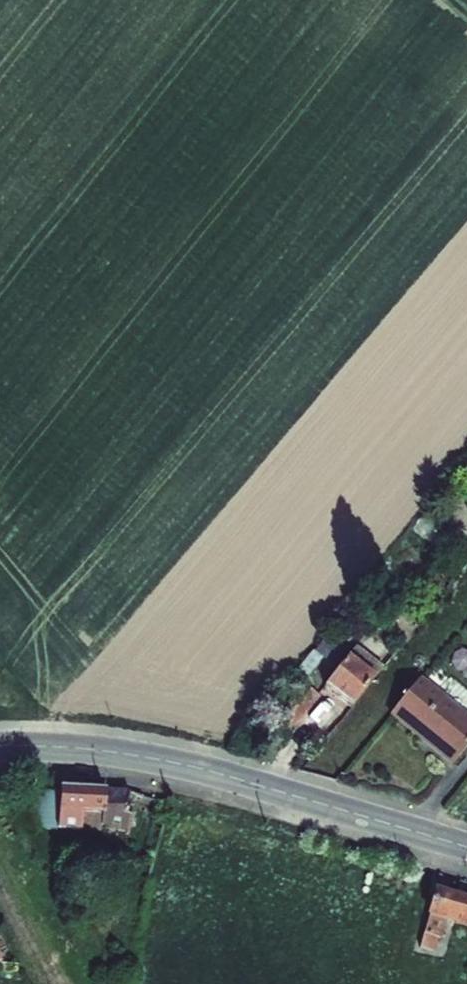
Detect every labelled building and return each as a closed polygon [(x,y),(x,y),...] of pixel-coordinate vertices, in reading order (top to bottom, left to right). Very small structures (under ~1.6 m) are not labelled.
[(358,644),(323,682),(343,702),(377,661),(358,644)] [(377,717),(441,768),(466,736),(466,727),(408,679),(377,717)] [(103,791),(59,789),(59,793),(38,793),(37,808),(37,829),(79,830),(103,833),(103,828),(129,835),(133,817),(125,815),(129,794),(103,791)] [(37,808),(38,793),(29,793),(28,808),(37,808)] [(424,934),(437,938),(440,939),(445,920),(466,926),(466,901),(436,892),(424,934)]
